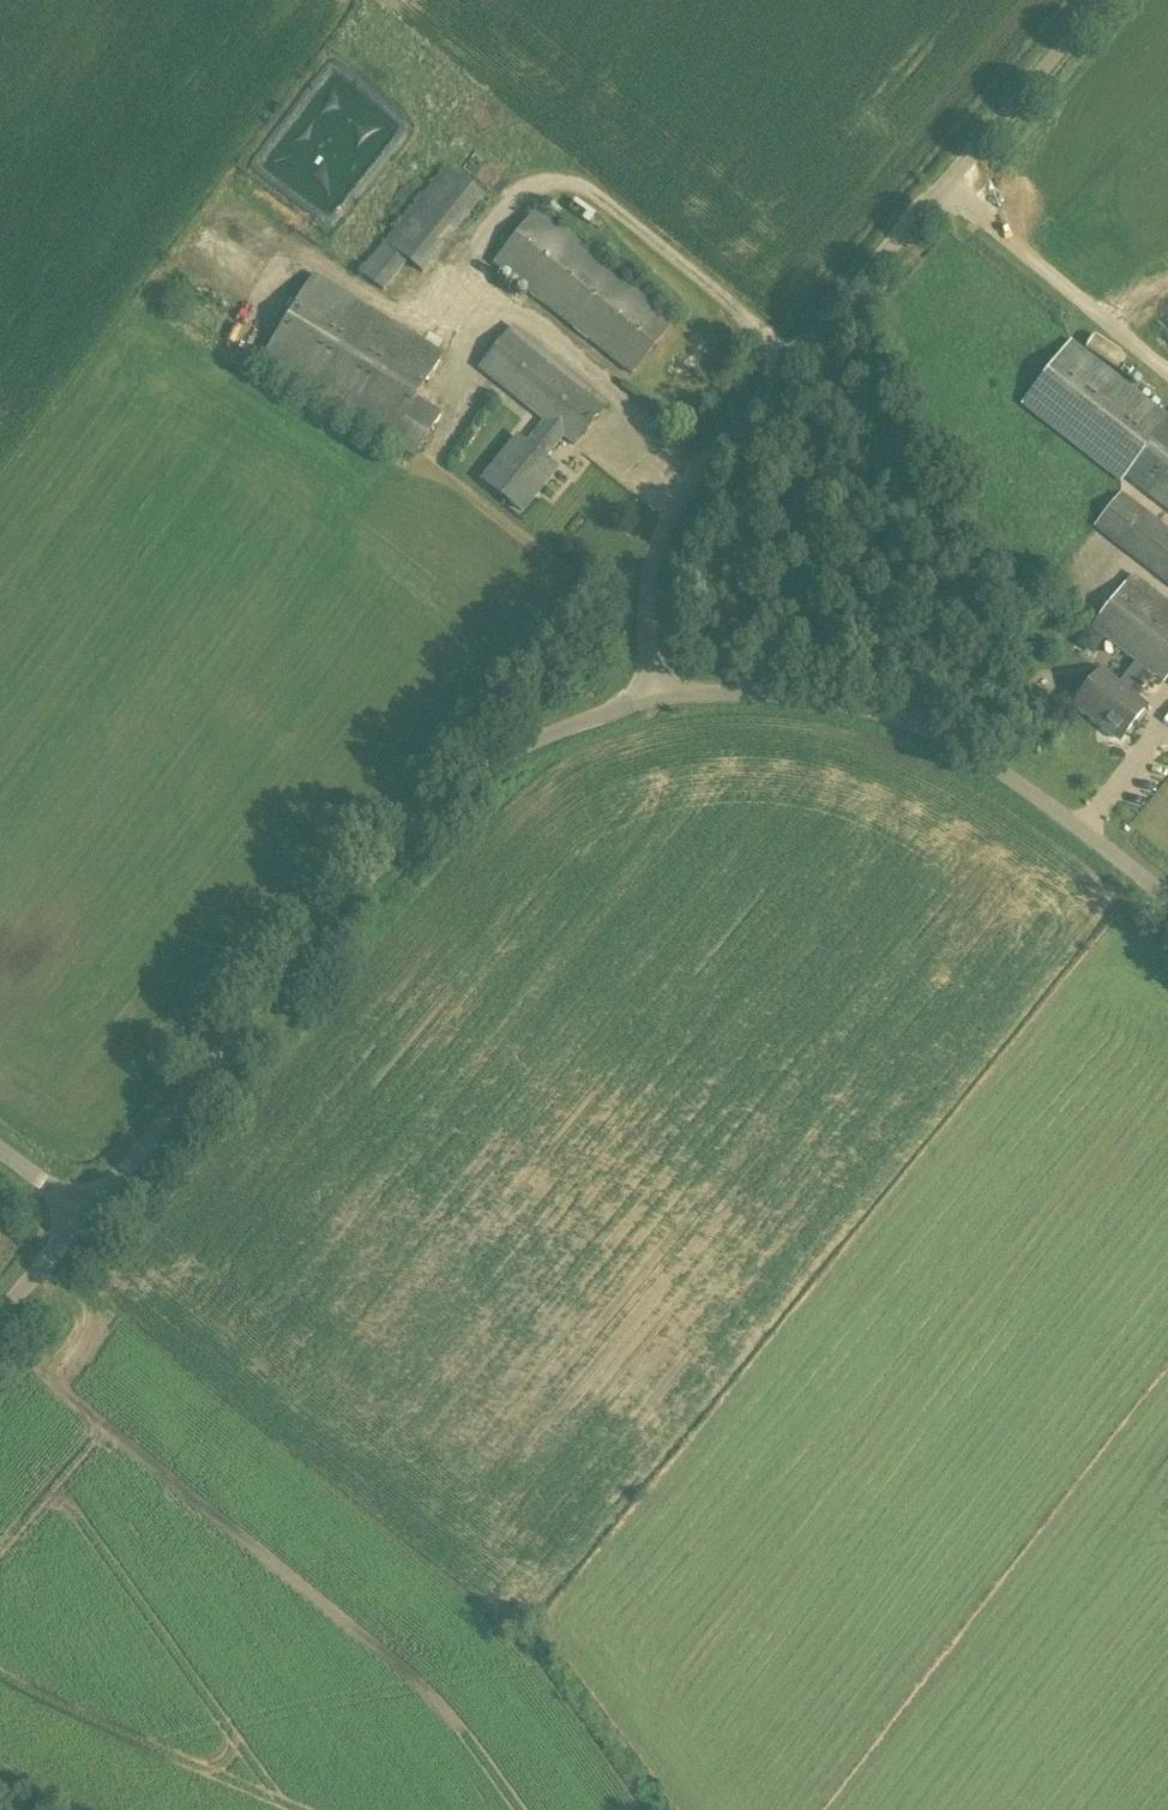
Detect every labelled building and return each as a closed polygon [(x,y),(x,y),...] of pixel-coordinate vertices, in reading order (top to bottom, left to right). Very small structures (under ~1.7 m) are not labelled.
[(319,96),(276,172),(337,206),(379,131),(354,118),(361,106),(347,98),(341,109),(319,96)] [(633,376),(676,321),(537,209),(491,265),(633,376)] [(264,247),(282,240),(277,224),(258,231),(264,247)] [(384,292),(407,263),(383,244),(360,273),(384,292)] [(414,458),(441,412),(417,397),(443,354),(313,274),(259,363),(414,458)] [(575,447),(609,404),(511,326),(477,369),(543,421),(524,445),(515,439),(483,480),(523,512),(556,470),(544,461),(562,438),(575,447)] [(1070,342),(1020,405),(1120,483),(1123,478),(1167,512),(1167,418),(1070,342)] [(1121,493),(1094,528),(1167,586),(1167,530),(1121,493)] [(1089,629),(1134,664),(1118,685),(1100,671),(1073,706),(1120,741),(1146,706),(1137,699),(1154,678),(1162,684),(1167,676),(1167,603),(1144,585),(1137,594),(1124,585),(1089,629)]
